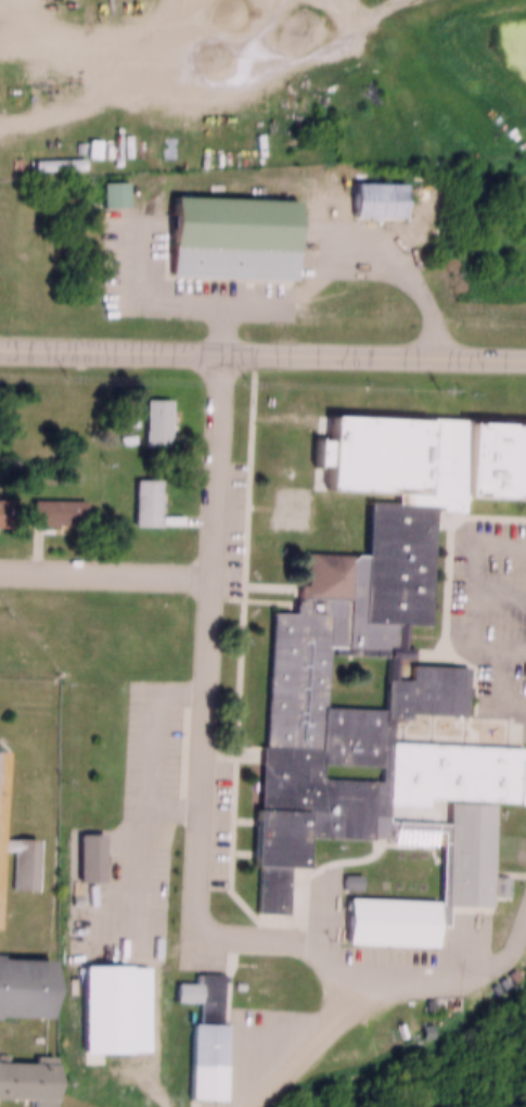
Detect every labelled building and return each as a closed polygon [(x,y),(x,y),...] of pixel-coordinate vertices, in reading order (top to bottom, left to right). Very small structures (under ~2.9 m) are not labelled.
[(97,131),(94,150),(81,149),(82,130),(97,131)] [(27,152),(79,150),(79,161),(28,163),(27,152)] [(84,161),(36,161),(36,171),(84,171),(84,161)] [(120,174),(121,198),(98,199),(97,175),(120,174)] [(347,175),(396,175),(395,206),(347,206),(347,175)] [(129,208),(129,183),(104,183),(104,208),(129,208)] [(166,188),(288,191),(286,269),(164,267),(166,188)] [(165,392),(163,436),(140,435),(141,391),(165,392)] [(320,408),(525,418),(525,491),(454,487),(453,504),(424,502),(419,618),(354,614),(359,492),(384,493),(384,484),(317,481),(318,456),(305,455),(307,430),(319,431),(320,408)] [(154,471),(153,517),(130,516),(131,471),(154,471)] [(269,478),(308,479),(307,521),(267,520),(269,478)] [(27,492),(79,493),(78,516),(26,514),(27,492)] [(11,529),(12,502),(0,502),(0,529),(11,529)] [(35,528),(87,529),(87,503),(35,502),(35,528)] [(512,751),(525,752),(525,798),(502,798),(502,790),(418,787),(416,797),(382,796),(381,830),(295,827),(294,857),(280,856),(279,904),(251,903),(252,856),(246,856),(248,800),(254,800),(256,737),(261,738),(267,603),(285,605),(285,591),(291,593),(292,576),(299,577),(300,545),(341,547),(337,637),(319,637),(316,699),(375,701),(376,670),(401,671),(401,656),(458,658),(456,708),(401,705),(401,713),(382,712),(381,735),(513,740),(512,751)] [(0,666),(0,1106),(42,1106),(56,667),(0,666)] [(483,796),(479,899),(436,896),(435,917),(423,916),(423,938),(336,934),(337,890),(433,893),(437,794),(483,796)] [(95,826),(94,870),(72,870),(73,826),(95,826)] [(75,1042),(76,956),(120,956),(120,1043),(75,1042)] [(169,974),(192,975),(192,991),(168,990),(169,974)] [(218,1016),(214,1093),(180,1091),(183,1015),(218,1016)]
